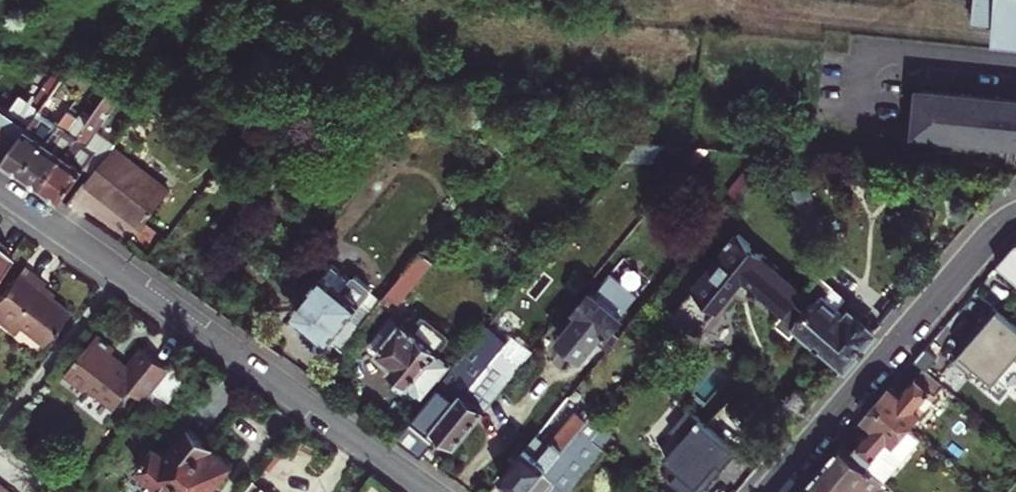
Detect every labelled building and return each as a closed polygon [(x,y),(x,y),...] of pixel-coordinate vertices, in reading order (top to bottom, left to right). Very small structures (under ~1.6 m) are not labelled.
[(996,21),(1015,23),(1015,0),(977,0),(975,19),(996,21)] [(996,21),(994,43),(1015,46),(1015,23),(996,21)] [(915,84),(911,135),(1015,143),(1015,94),(915,84)] [(5,159),(25,173),(70,110),(61,104),(68,94),(58,86),(47,100),(42,108),(5,159)] [(113,87),(88,123),(43,186),(63,199),(107,138),(96,129),(122,93),(113,87)] [(5,159),(42,108),(34,103),(23,95),(12,110),(0,102),(0,156),(5,159)] [(47,100),(40,95),(34,103),(42,108),(47,100)] [(43,186),(88,123),(70,110),(25,173),(43,186)] [(496,145),(503,151),(521,129),(511,128),(496,145)] [(639,141),(634,148),(654,151),(660,143),(639,141)] [(114,145),(87,180),(120,206),(122,204),(146,223),(171,189),(114,145)] [(784,156),(820,275),(823,271),(835,257),(809,158),(784,156)] [(726,191),(731,195),(749,172),(745,169),(726,191)] [(672,313),(700,336),(739,290),(741,292),(744,293),(750,291),(756,296),(761,291),(787,313),(807,290),(737,234),(672,313)] [(14,252),(0,241),(0,269),(14,252)] [(977,290),(999,309),(1013,322),(1015,318),(1015,244),(977,290)] [(420,252),(383,297),(395,307),(431,262),(420,252)] [(296,308),(343,347),(375,306),(365,298),(374,287),(356,272),(352,277),(334,263),(320,279),(313,273),(298,290),(305,297),(296,308)] [(0,296),(0,320),(16,333),(22,325),(45,344),(71,312),(42,289),(47,283),(25,265),(0,296)] [(848,360),(876,329),(853,310),(849,315),(825,295),(836,282),(823,271),(820,275),(807,290),(787,313),(779,322),(792,333),(802,322),(848,360)] [(579,313),(561,336),(584,356),(599,338),(609,346),(621,331),(615,326),(624,314),(594,289),(576,310),(579,313)] [(403,319),(407,323),(410,319),(395,307),(390,312),(401,322),(403,319)] [(999,309),(962,351),(995,379),(1015,357),(1015,358),(1015,324),(1013,322),(999,309)] [(392,367),(411,383),(438,350),(451,335),(424,313),(419,320),(414,315),(410,319),(407,323),(403,319),(401,322),(390,312),(368,340),(368,346),(373,351),(378,349),(395,363),(392,367)] [(130,393),(146,406),(157,392),(170,374),(142,352),(126,372),(108,358),(112,353),(95,340),(62,380),(82,396),(86,390),(114,413),(130,393)] [(500,342),(487,357),(496,365),(509,349),(500,342)] [(433,425),(456,444),(524,362),(509,349),(496,365),(487,357),(464,386),(449,374),(423,406),(426,408),(422,412),(432,420),(435,416),(438,419),(433,425)] [(438,350),(411,383),(423,394),(451,360),(438,350)] [(196,370),(182,359),(170,374),(157,392),(171,403),(196,370)] [(880,401),(908,426),(945,384),(925,367),(901,394),(892,387),(880,401)] [(852,452),(885,480),(893,471),(922,438),(908,426),(880,401),(866,418),(875,425),(852,452)] [(522,491),(529,491),(592,414),(584,407),(579,412),(576,409),(553,436),(555,438),(550,444),(537,432),(502,475),(522,491)] [(688,408),(671,429),(682,439),(666,458),(680,470),(671,481),(684,491),(700,491),(702,489),(704,490),(738,450),(688,408)] [(594,438),(605,425),(592,414),(529,491),(549,491),(594,438)] [(555,438),(553,436),(541,427),(537,432),(550,444),(555,438)] [(142,470),(146,473),(145,478),(152,484),(158,483),(169,491),(175,491),(213,445),(193,428),(170,456),(160,448),(142,470)] [(549,491),(573,491),(608,449),(594,438),(549,491)] [(826,464),(859,491),(878,491),(876,490),(885,480),(852,452),(843,444),(826,464)] [(212,490),(235,463),(213,445),(175,491),(214,491),(212,490)] [(822,491),(859,491),(826,464),(810,482),(822,491)] [(266,488),(256,479),(245,491),(263,491),(266,488)] [(810,482),(802,491),(822,491),(810,482)] [(0,483),(0,491),(11,491),(0,483)]
